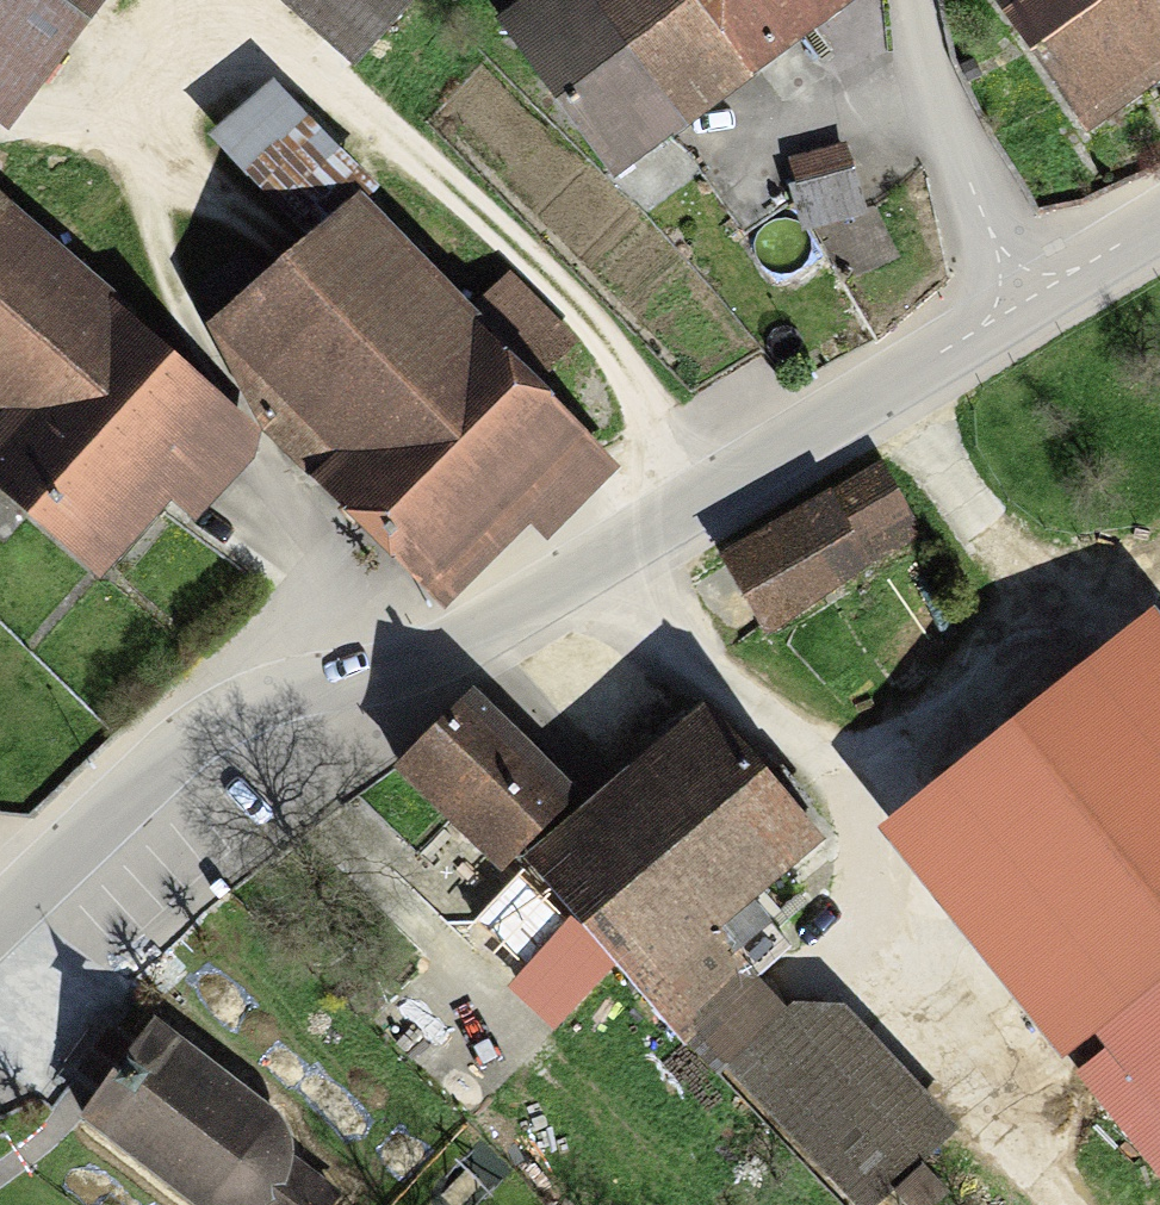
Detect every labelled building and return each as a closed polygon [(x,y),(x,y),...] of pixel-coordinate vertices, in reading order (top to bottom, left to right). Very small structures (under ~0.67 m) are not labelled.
[(90,0),(0,0),(0,119),(90,0)] [(342,67),(404,0),(268,0),(342,67)] [(496,18),(613,179),(860,0),(521,0),(496,18)] [(1159,62),(1159,0),(1003,0),(1078,115),(1159,62)] [(335,198),(351,214),(371,194),(260,81),(197,142),(293,239),(335,198)] [(860,207),(845,151),(785,167),(800,222),(860,207)] [(293,239),(198,335),(319,456),(299,476),(424,601),(512,514),(534,536),(602,469),(525,393),(571,346),(500,275),(456,319),(351,214),(335,198),(293,239)] [(85,582),(160,505),(175,519),(246,446),(0,208),(0,500),(85,582)] [(873,464),(823,495),(858,550),(905,520),(873,464)] [(815,497),(668,581),(713,659),(858,575),(815,497)] [(898,834),(1159,1160),(1159,645),(1150,633),(898,834)] [(457,694),(385,771),(491,871),(564,796),(457,694)] [(806,837),(688,705),(513,862),(680,1048),(756,980),(707,926),(806,837)] [(559,934),(491,871),(441,926),(509,989),(559,934)] [(710,1074),(836,1204),(886,1204),(939,1154),(936,1114),(832,1005),(779,1007),(710,1074)] [(67,1112),(172,1204),(327,1204),(330,1202),(283,1161),(270,1119),(147,1021),(67,1112)]
